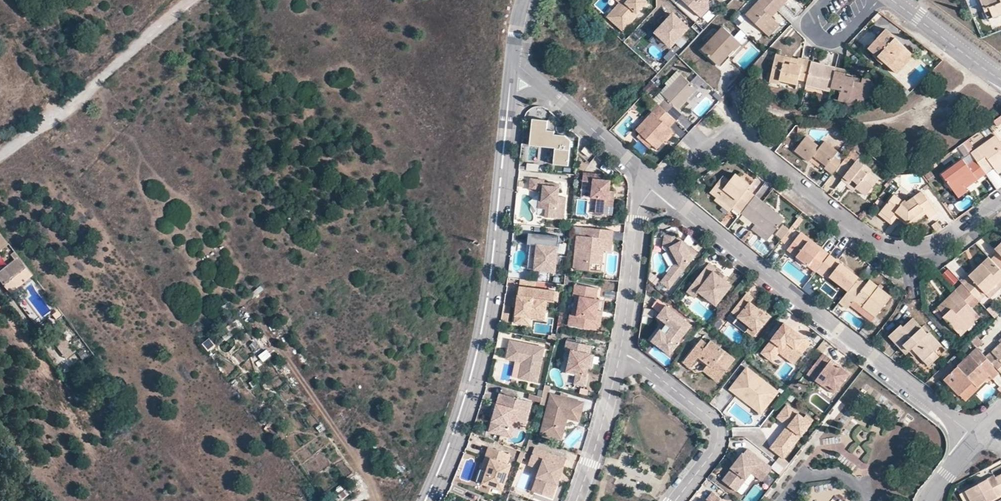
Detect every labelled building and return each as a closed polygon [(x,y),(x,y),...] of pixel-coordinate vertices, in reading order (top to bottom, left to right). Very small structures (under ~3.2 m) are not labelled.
[(628,2),(622,8),(617,3),(608,13),(624,28),(639,11),(638,10),(648,0),(626,0),(628,2)] [(701,17),(709,8),(709,0),(683,0),(701,17)] [(768,13),(775,6),(777,8),(783,1),(782,0),(758,0),(745,14),(764,31),(775,20),(770,15),(768,13)] [(988,19),(1000,13),(1000,0),(979,0),(988,19)] [(777,8),(775,6),(768,13),(770,15),(777,8)] [(672,14),(657,30),(668,40),(671,37),(675,40),(689,25),(677,13),(674,16),(672,14)] [(739,42),(723,27),(702,50),(715,62),(725,52),(728,55),(739,42)] [(900,49),(902,46),(884,30),(870,45),(868,47),(868,48),(874,53),(883,61),(891,69),(897,62),(899,63),(906,54),(900,49)] [(900,49),(906,54),(899,63),(897,62),(891,69),(894,72),(911,54),(902,46),(900,49)] [(728,55),(725,52),(715,62),(719,65),(729,55),(728,55)] [(874,53),(872,55),(880,64),(883,61),(874,53)] [(798,58),(797,59),(776,55),(771,75),(779,77),(779,79),(791,82),(792,78),(806,81),(811,61),(798,58)] [(835,65),(811,61),(806,81),(805,85),(830,91),(835,69),(835,65)] [(861,80),(854,79),(851,75),(844,74),(844,71),(835,69),(830,91),(829,92),(838,94),(837,100),(844,102),(848,97),(857,101),(875,93),(878,87),(866,76),(861,74),(861,77),(861,80)] [(681,75),(678,72),(668,82),(671,86),(681,75)] [(681,75),(671,86),(663,95),(666,98),(659,105),(675,120),(681,113),(678,110),(689,99),(692,102),(696,97),(693,95),(697,90),(681,75)] [(771,75),(769,81),(790,87),(791,82),(779,79),(779,77),(771,75)] [(844,102),(846,105),(857,101),(848,97),(844,102)] [(650,110),(652,112),(635,130),(639,134),(652,146),(655,150),(663,141),(672,132),(667,127),(675,120),(659,105),(657,103),(650,110)] [(558,147),(557,163),(569,164),(571,142),(565,138),(555,137),(555,133),(546,132),(547,123),(535,121),(532,144),(558,147)] [(663,141),(666,143),(675,135),(672,132),(663,141)] [(639,134),(636,137),(648,150),(652,146),(639,134)] [(808,162),(813,156),(826,166),(824,168),(833,174),(835,171),(842,162),(834,156),(838,151),(824,141),(820,147),(806,136),(794,151),(808,162)] [(985,173),(993,168),(995,171),(1000,167),(1000,143),(996,136),(970,154),(976,161),(985,173)] [(579,154),(585,160),(589,155),(582,150),(579,154)] [(841,179),(848,184),(849,183),(865,195),(872,186),(869,184),(874,178),(867,172),(866,173),(860,168),(862,165),(857,161),(860,157),(852,150),(842,162),(835,171),(843,177),(841,179)] [(941,175),(958,197),(979,182),(977,179),(985,173),(976,161),(968,167),(963,160),(941,175)] [(609,175),(601,175),(601,170),(581,168),(580,184),(590,185),(590,193),(595,193),(594,209),(611,210),(612,194),(607,194),(608,186),(609,175)] [(715,198),(730,210),(733,206),(741,212),(754,196),(746,190),(749,186),(735,174),(728,182),(726,184),(719,179),(709,193),(715,198)] [(564,200),(556,200),(557,190),(541,189),(542,186),(542,183),(528,182),(527,193),(538,194),(540,195),(539,205),(544,205),(543,212),(543,220),(562,222),(564,200)] [(890,218),(895,212),(910,224),(925,213),(928,218),(936,211),(921,192),(906,202),(904,201),(903,202),(893,195),(880,211),(890,218)] [(544,205),(539,205),(540,195),(538,194),(536,212),(543,212),(544,205)] [(771,235),(784,219),(754,196),(741,212),(755,224),(752,229),(756,232),(760,227),(771,235)] [(715,198),(712,200),(728,212),(730,210),(715,198)] [(880,211),(877,214),(890,224),(895,218),(906,226),(910,224),(895,212),(890,218),(880,211)] [(802,220),(799,216),(791,226),(795,228),(802,220)] [(782,224),(776,235),(783,240),(790,229),(782,224)] [(760,227),(756,232),(766,241),(771,235),(760,227)] [(611,233),(584,230),(583,239),(574,238),(571,272),(588,274),(589,266),(600,267),(601,253),(602,241),(610,242),(611,233)] [(801,233),(799,235),(819,251),(821,248),(801,233)] [(663,239),(663,244),(666,245),(670,248),(670,249),(679,264),(674,267),(666,277),(675,284),(698,254),(691,249),(688,249),(684,246),(682,242),(672,235),(663,239)] [(799,235),(788,249),(816,271),(820,266),(829,255),(821,248),(819,251),(799,235)] [(558,239),(530,236),(528,248),(533,249),(531,273),(554,275),(557,250),(552,249),(552,244),(557,245),(558,239)] [(610,242),(602,241),(601,253),(609,254),(610,242)] [(1000,242),(993,248),(997,252),(990,258),(1000,271),(1000,243),(1000,242)] [(847,291),(858,278),(833,258),(829,255),(820,266),(826,271),(823,275),(828,279),(830,278),(847,291)] [(18,256),(0,270),(0,281),(6,288),(10,285),(8,281),(16,275),(22,282),(32,274),(26,266),(18,256)] [(977,270),(977,273),(975,275),(972,272),(968,276),(969,278),(963,285),(974,296),(974,297),(994,278),(997,281),(1000,277),(1000,271),(990,258),(988,257),(981,263),(984,266),(980,266),(978,266),(977,268),(977,270)] [(720,277),(714,272),(716,269),(710,264),(687,293),(695,299),(700,294),(716,307),(732,286),(726,282),(723,282),(720,280),(720,277)] [(820,266),(816,271),(822,277),(823,275),(826,271),(820,266)] [(953,286),(960,279),(948,268),(941,275),(953,286)] [(728,279),(722,274),(720,277),(720,280),(723,282),(726,282),(728,279)] [(10,285),(6,288),(10,292),(22,282),(16,275),(8,281),(10,285)] [(962,284),(963,285),(969,278),(968,276),(960,282),(962,284)] [(675,284),(666,277),(661,284),(670,290),(675,284)] [(839,302),(847,309),(850,305),(853,300),(875,317),(890,297),(869,280),(866,284),(858,278),(847,291),(839,302)] [(997,281),(994,278),(974,297),(977,300),(997,281)] [(937,307),(945,314),(942,317),(956,332),(969,320),(972,322),(978,316),(966,303),(974,296),(963,285),(962,284),(954,291),(956,293),(946,303),(944,301),(937,307)] [(598,300),(600,289),(577,285),(576,297),(578,297),(575,316),(573,315),(571,327),(597,331),(602,301),(598,300)] [(556,302),(557,292),(521,288),(516,324),(531,326),(532,319),(546,321),(549,301),(556,302)] [(956,293),(954,291),(944,301),(946,303),(956,293)] [(764,312),(751,302),(754,298),(748,293),(733,312),(740,317),(752,327),(748,331),(755,337),(768,321),(761,315),(764,312)] [(853,300),(850,305),(871,322),(875,317),(853,300)] [(693,326),(668,307),(662,315),(672,323),(670,326),(675,330),(669,337),(664,332),(661,332),(654,342),(672,356),(681,345),(679,344),(693,326)] [(937,307),(935,309),(942,317),(945,314),(937,307)] [(63,315),(59,309),(52,314),(57,320),(63,315)] [(740,317),(733,312),(728,318),(735,323),(740,317)] [(770,317),(764,312),(761,315),(768,321),(770,317)] [(672,323),(662,315),(659,318),(669,325),(670,326),(672,323)] [(909,351),(912,348),(917,354),(928,365),(938,357),(933,352),(940,344),(928,331),(926,333),(920,327),(912,318),(902,326),(900,324),(891,332),(909,351)] [(956,332),(959,335),(972,323),(972,322),(969,320),(956,332)] [(800,340),(794,336),(796,334),(783,324),(763,349),(774,358),(777,354),(792,366),(809,344),(803,339),(800,340)] [(675,330),(670,326),(669,325),(664,332),(669,337),(675,330)] [(926,333),(928,331),(922,325),(920,327),(926,333)] [(891,332),(888,336),(904,354),(909,351),(891,332)] [(60,334),(53,340),(66,357),(74,351),(60,334)] [(975,335),(969,341),(976,348),(981,342),(975,335)] [(209,352),(216,346),(210,338),(203,343),(209,352)] [(545,348),(510,341),(508,349),(517,351),(515,361),(522,363),(519,379),(538,383),(545,348)] [(596,355),(590,354),(576,351),(578,343),(568,341),(566,349),(572,351),(568,372),(578,374),(575,384),(586,387),(589,370),(591,364),(594,365),(596,355)] [(734,360),(710,342),(706,346),(700,341),(682,364),(689,370),(697,359),(707,366),(702,372),(717,383),(734,360)] [(592,346),(578,343),(576,351),(590,354),(592,346)] [(992,352),(985,358),(990,363),(999,372),(1000,374),(1000,343),(992,352)] [(933,352),(938,357),(946,349),(940,344),(933,352)] [(912,348),(909,351),(914,357),(917,354),(912,348)] [(985,358),(976,348),(944,378),(959,395),(972,383),(976,387),(988,376),(991,379),(999,372),(990,363),(985,358)] [(263,362),(272,356),(268,349),(259,355),(263,362)] [(517,351),(508,349),(506,360),(515,361),(517,351)] [(834,368),(828,363),(830,360),(822,354),(806,374),(821,386),(827,385),(835,391),(848,374),(840,368),(834,368)] [(776,393),(745,370),(734,384),(730,390),(745,402),(749,402),(754,405),(754,410),(760,414),(776,393)] [(577,420),(582,401),(552,394),(542,434),(563,439),(568,418),(577,420)] [(531,405),(499,397),(496,407),(494,415),(489,435),(506,440),(510,425),(525,429),(531,405)] [(812,421),(805,416),(803,419),(786,406),(776,419),(787,427),(790,429),(787,432),(785,430),(784,430),(777,440),(781,443),(781,445),(775,453),(783,459),(812,421)] [(525,429),(510,425),(506,440),(511,441),(513,431),(523,433),(525,429)] [(818,427),(809,442),(815,446),(825,431),(818,427)] [(840,454),(837,459),(862,476),(871,465),(828,436),(823,443),(840,454)] [(781,443),(777,440),(769,449),(775,453),(781,445),(781,443)] [(746,449),(742,454),(757,465),(760,461),(746,449)] [(511,469),(507,467),(510,458),(488,451),(485,461),(490,463),(486,475),(482,487),(502,494),(511,469)] [(566,461),(534,451),(530,464),(538,467),(540,472),(536,487),(538,488),(536,495),(554,500),(560,480),(557,479),(559,473),(562,474),(566,461)] [(757,465),(742,454),(731,469),(731,470),(722,482),(736,493),(751,474),(762,482),(772,469),(760,461),(757,465)] [(486,475),(480,473),(476,485),(482,487),(486,475)] [(992,474),(963,490),(968,499),(1000,481),(1000,473),(993,477),(992,474)] [(346,485),(337,488),(341,500),(366,500),(368,500),(360,474),(344,479),(346,485)] [(968,499),(969,500),(986,500),(1000,493),(1000,492),(1000,490),(1000,489),(1000,481),(968,499)] [(957,493),(961,500),(964,500),(968,499),(963,490),(957,493)]
